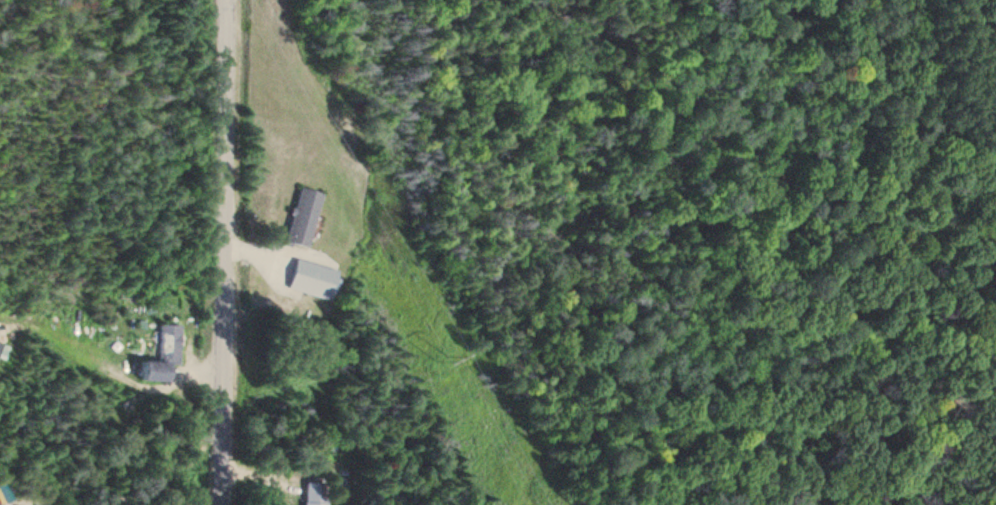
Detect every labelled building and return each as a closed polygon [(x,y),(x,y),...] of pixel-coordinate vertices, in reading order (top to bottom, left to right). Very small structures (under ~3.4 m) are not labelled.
[(316,194),(293,189),(280,244),(303,249),(316,194)] [(335,272),(291,260),(282,290),(327,302),(335,272)] [(177,327),(155,326),(154,364),(129,364),(128,382),(162,383),(162,366),(176,366),(177,327)] [(324,484),(301,483),(301,504),(324,504),(324,484)]
